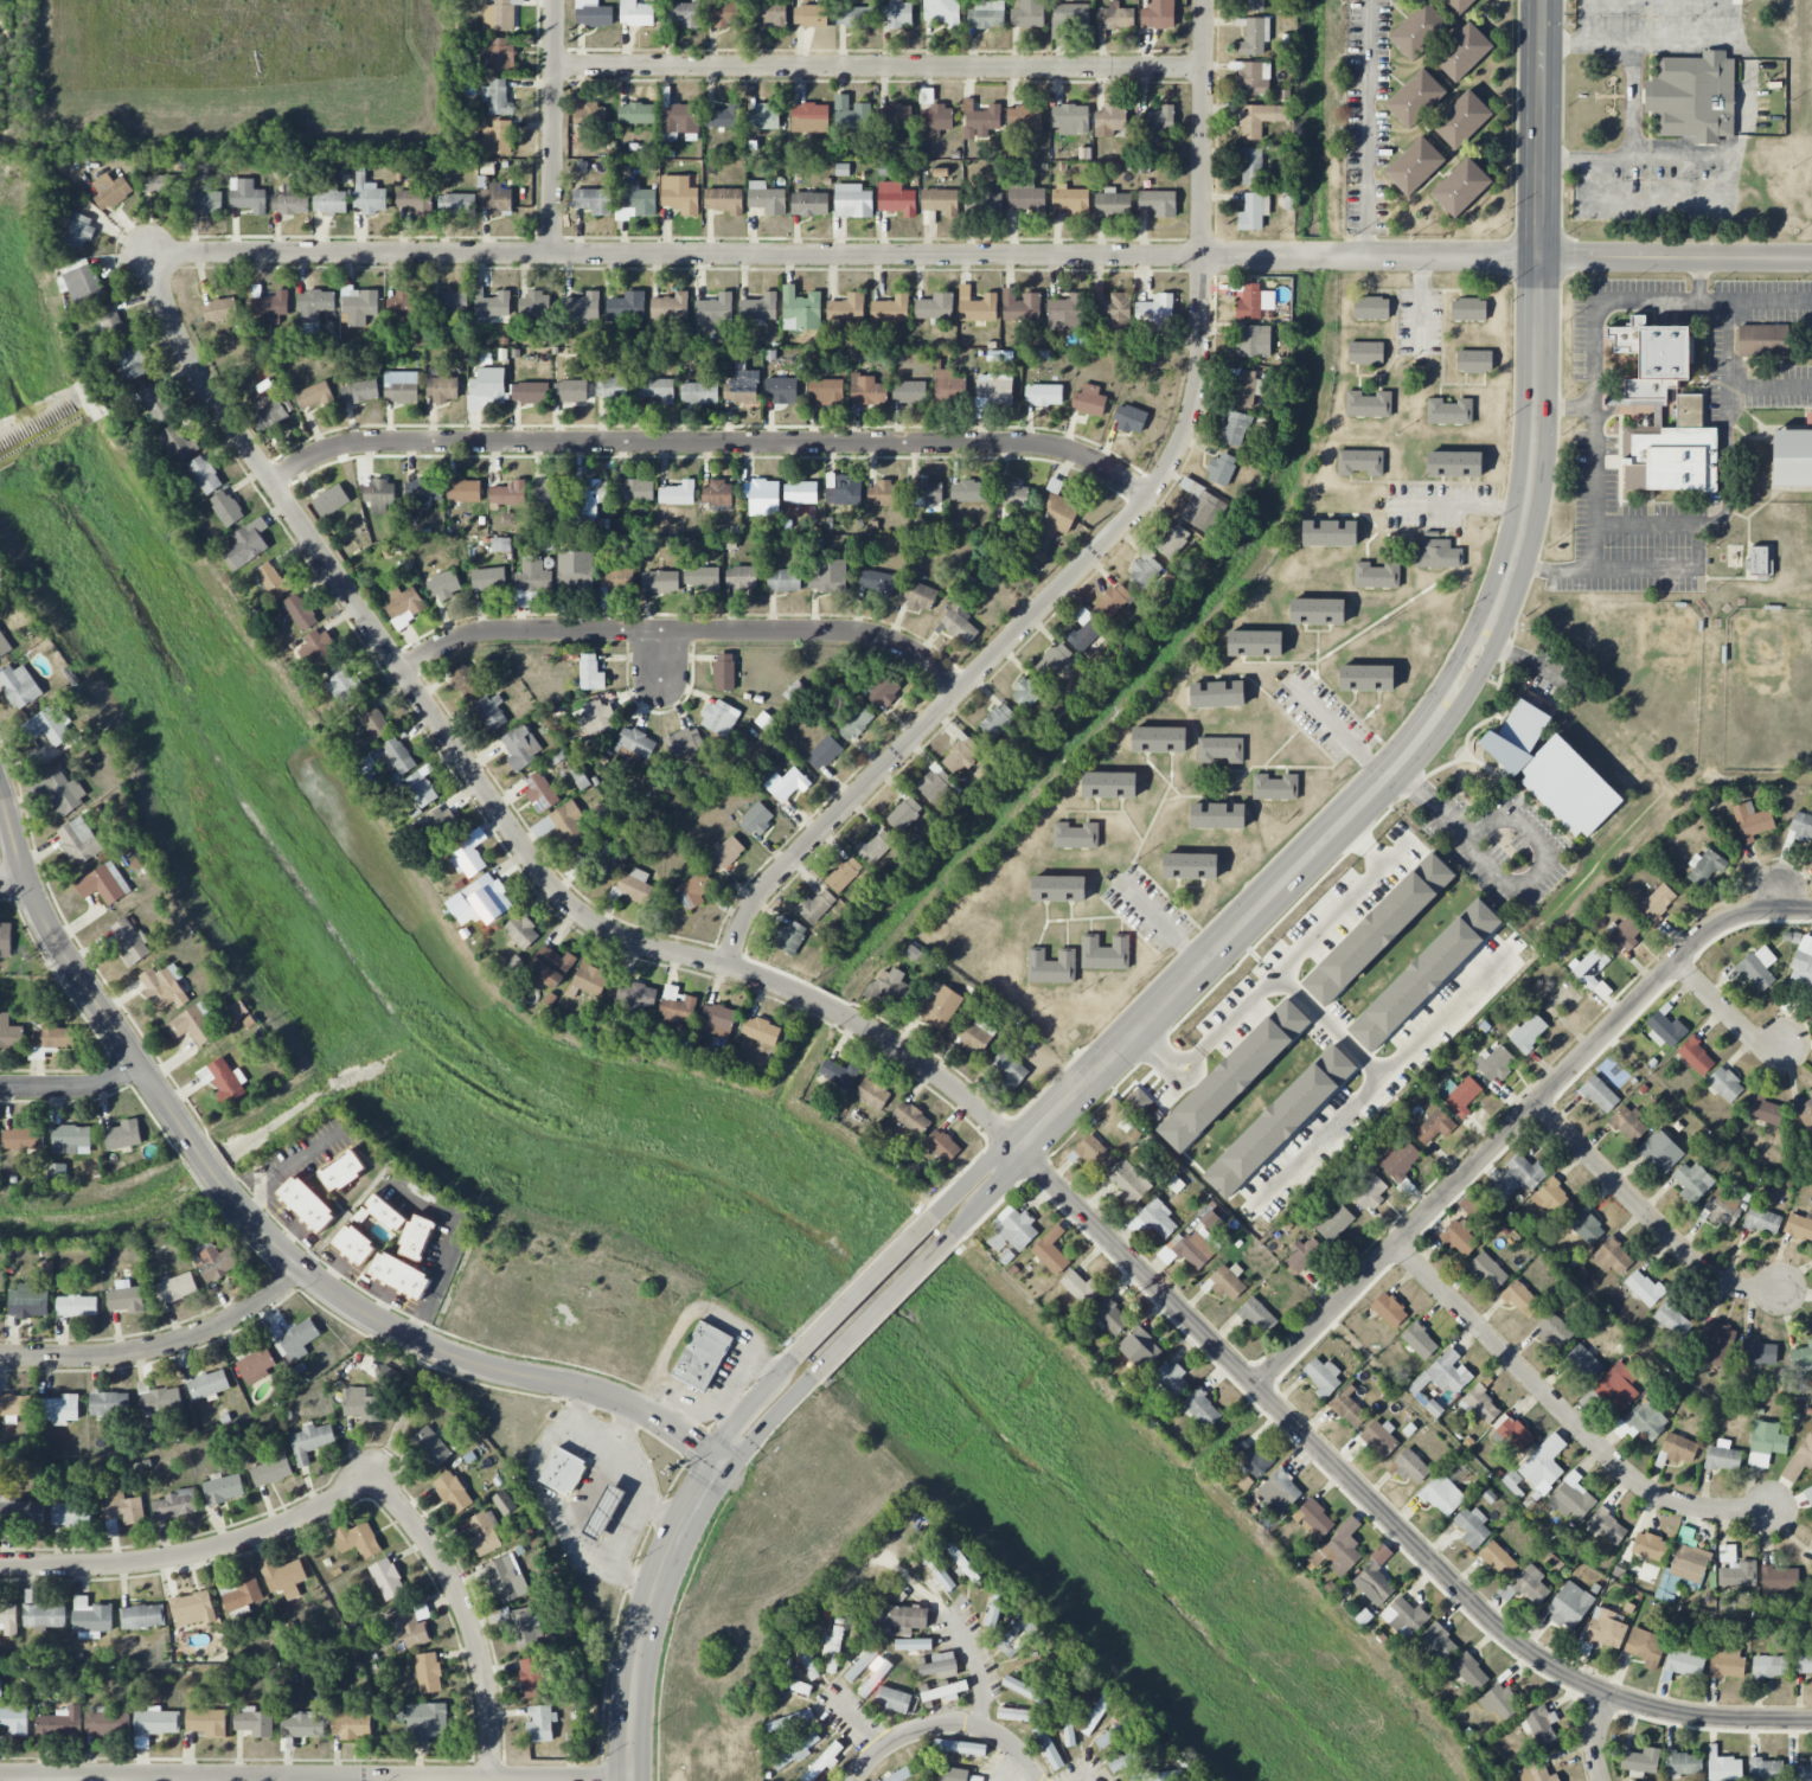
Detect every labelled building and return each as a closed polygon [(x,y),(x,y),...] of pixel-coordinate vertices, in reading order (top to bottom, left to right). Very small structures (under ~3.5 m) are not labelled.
[(515,5),(525,5),(525,0),(495,0),(495,5),(484,5),(483,31),(515,31),(515,5)] [(576,27),(613,26),(613,6),(599,7),(598,0),(576,0),(576,27)] [(637,4),(637,0),(621,0),(620,26),(654,26),(654,4),(637,4)] [(903,3),(903,0),(889,0),(889,6),(882,6),(883,28),(912,27),(912,3),(903,3)] [(924,22),(948,22),(948,29),(960,29),(959,0),(924,0),(924,22)] [(1005,1),(975,0),(975,10),(967,10),(967,27),(1004,28),(1005,1)] [(1045,0),(1018,0),(1018,9),(1011,9),(1010,27),(1044,28),(1045,0)] [(1135,28),(1134,8),(1119,9),(1119,0),(1109,1),(1109,9),(1097,9),(1098,38),(1106,38),(1105,29),(1135,28)] [(1174,0),(1149,0),(1149,9),(1141,9),(1141,28),(1175,27),(1174,0)] [(1264,11),(1264,0),(1242,0),(1242,11),(1264,11)] [(1413,63),(1452,25),(1427,0),(1388,37),(1413,63)] [(1475,0),(1444,0),(1458,15),(1475,0)] [(663,3),(663,21),(682,20),(682,28),(700,28),(699,2),(663,3)] [(710,3),(711,28),(730,28),(730,24),(739,24),(739,2),(710,3)] [(786,3),(748,3),(748,23),(774,22),(774,28),(786,28),(786,3)] [(1089,4),(1052,5),(1053,40),(1068,39),(1068,29),(1090,28),(1089,4)] [(828,27),(828,6),(794,5),(794,26),(828,27)] [(838,26),(871,27),(872,8),(839,7),(838,26)] [(1269,17),(1247,18),(1248,40),(1239,40),(1239,55),(1265,55),(1264,42),(1270,42),(1269,17)] [(1471,21),(1433,59),(1458,84),(1496,45),(1471,21)] [(515,70),(516,45),(507,45),(508,38),(484,37),(483,69),(515,70)] [(1657,134),(1695,135),(1695,143),(1720,143),(1720,135),(1734,135),(1735,59),(1725,59),(1725,50),(1703,50),(1703,58),(1658,58),(1658,79),(1646,79),(1645,114),(1657,114),(1657,134)] [(1384,104),(1410,129),(1448,91),(1423,66),(1384,104)] [(507,80),(490,79),(490,87),(483,87),(483,102),(489,102),(489,114),(514,115),(514,103),(507,103),(507,80)] [(1432,127),(1458,150),(1494,111),(1468,88),(1432,127)] [(835,128),(871,129),(871,103),(851,103),(851,95),(835,95),(835,128)] [(1001,130),(1001,104),(988,103),(988,112),(974,111),(974,99),(964,99),(963,139),(988,139),(989,130),(1001,130)] [(741,127),(741,103),(729,103),(729,110),(706,110),(706,127),(741,127)] [(619,123),(655,124),(656,105),(619,104),(619,123)] [(792,133),(829,132),(828,104),(792,105),(792,133)] [(661,106),(662,133),(665,133),(666,141),(678,141),(678,134),(699,133),(698,105),(661,106)] [(780,129),(780,105),(757,105),(757,111),(749,111),(749,129),(780,129)] [(912,126),(912,105),(882,105),(882,127),(912,126)] [(953,130),(953,106),(931,105),(931,111),(922,111),(922,134),(940,134),(940,130),(953,130)] [(1051,105),(1052,127),(1061,127),(1061,134),(1089,134),(1089,105),(1051,105)] [(1094,137),(1117,137),(1117,131),(1126,131),(1127,106),(1104,105),(1104,112),(1095,112),(1094,137)] [(1174,105),(1162,105),(1162,112),(1140,112),(1140,131),(1174,130),(1174,105)] [(1288,106),(1241,105),(1240,140),(1262,140),(1263,122),(1288,122),(1288,106)] [(1007,107),(1008,136),(1042,135),(1041,106),(1007,107)] [(511,154),(511,120),(493,120),(493,128),(482,128),(482,154),(511,154)] [(1383,172),(1409,198),(1447,159),(1422,133),(1383,172)] [(1262,149),(1241,149),(1242,186),(1263,185),(1262,149)] [(1493,180),(1468,155),(1430,193),(1455,219),(1493,180)] [(366,183),(366,171),(356,171),(354,208),(362,208),(362,213),(386,213),(387,189),(377,189),(377,183),(366,183)] [(114,181),(108,173),(92,183),(99,194),(94,198),(103,213),(134,192),(123,175),(114,181)] [(179,175),(143,176),(143,194),(179,193),(179,175)] [(690,176),(662,176),(662,207),(682,207),(681,216),(698,216),(699,188),(690,188),(690,176)] [(254,179),(231,179),(230,207),(253,208),(253,215),(266,215),(266,190),(254,190),(254,179)] [(337,179),(322,179),(322,192),(314,192),(313,213),(347,213),(347,191),(337,191),(337,179)] [(1035,180),(1009,179),(1008,210),(1045,211),(1046,188),(1035,188),(1035,180)] [(656,190),(640,189),(640,181),(618,180),(617,220),(629,221),(629,216),(656,216),(656,190)] [(748,208),(765,208),(765,216),(786,216),(786,189),(767,189),(767,181),(748,181),(748,208)] [(511,213),(512,189),(501,189),(502,182),(490,182),(490,189),(483,189),(483,213),(511,213)] [(902,182),(878,182),(878,212),(903,211),(903,218),(916,217),(916,190),(902,190),(902,182)] [(309,213),(309,194),(296,194),(295,184),(284,184),(284,195),(272,195),(272,214),(309,213)] [(873,191),(862,191),(862,184),(835,184),(836,218),(873,217),(873,191)] [(1089,189),(1067,190),(1067,184),(1053,184),(1053,212),(1089,211),(1089,189)] [(1002,193),(993,193),(993,185),(983,185),(983,198),(975,198),(975,211),(1002,211),(1002,193)] [(1131,193),(1116,193),(1116,187),(1104,187),(1104,194),(1095,194),(1095,217),(1131,217),(1131,193)] [(612,190),(574,189),(574,209),(592,209),(592,216),(611,216),(612,190)] [(743,189),(705,189),(705,210),(731,210),(731,216),(743,216),(743,189)] [(958,190),(922,189),(922,210),(944,211),(944,217),(958,218),(958,190)] [(416,208),(416,215),(432,215),(432,190),(396,191),(397,208),(416,208)] [(222,191),(190,192),(190,212),(222,212),(222,191)] [(1176,192),(1139,191),(1139,211),(1155,211),(1155,218),(1176,218),(1176,192)] [(828,216),(829,193),(792,192),(792,215),(828,216)] [(475,215),(476,194),(439,194),(439,214),(475,215)] [(1269,194),(1245,194),(1245,212),(1238,213),(1238,230),(1263,230),(1263,216),(1270,216),(1269,194)] [(90,225),(92,219),(74,212),(63,241),(87,251),(96,228),(90,225)] [(1275,310),(1275,291),(1260,291),(1260,283),(1244,283),(1244,302),(1236,302),(1236,319),(1262,319),(1262,310),(1275,310)] [(820,330),(821,292),(808,291),(808,298),(795,298),(796,285),(783,285),(783,329),(820,330)] [(510,316),(510,291),(498,291),(498,298),(484,298),(483,286),(475,286),(475,323),(491,323),(491,317),(510,316)] [(1003,288),(1003,321),(1041,321),(1040,293),(1024,294),(1024,301),(1015,301),(1015,288),(1003,288)] [(252,297),(253,315),(289,315),(288,290),(276,290),(276,297),(252,297)] [(298,292),(299,333),(320,333),(319,312),(335,311),(335,291),(298,292)] [(467,291),(431,291),(432,311),(467,311),(467,291)] [(600,291),(586,291),(586,298),(563,298),(563,319),(599,320),(600,291)] [(645,291),(625,291),(625,298),(607,298),(607,320),(645,320),(645,291)] [(688,319),(688,291),(675,291),(675,298),(652,297),(651,318),(688,319)] [(378,292),(342,292),(342,314),(348,314),(348,327),(366,327),(366,315),(378,315),(378,292)] [(418,292),(395,292),(396,298),(387,298),(387,317),(418,316),(418,292)] [(550,317),(550,293),(531,292),(531,298),(519,298),(519,316),(550,317)] [(732,292),(719,292),(719,300),(696,300),(696,331),(732,332),(732,292)] [(776,292),(763,292),(763,299),(739,300),(740,321),(777,320),(776,292)] [(828,301),(828,320),(864,321),(865,292),(847,292),(847,301),(828,301)] [(908,322),(909,293),(895,292),(895,301),(872,301),(872,322),(908,322)] [(997,321),(997,292),(984,293),(984,301),(959,301),(959,321),(997,321)] [(954,293),(933,293),(933,300),(916,300),(915,318),(953,319),(954,293)] [(1047,330),(1083,330),(1082,293),(1070,293),(1070,300),(1046,300),(1047,330)] [(1131,293),(1111,293),(1111,300),(1101,300),(1101,320),(1106,320),(1106,332),(1130,333),(1131,293)] [(1155,302),(1135,302),(1135,335),(1173,334),(1172,293),(1155,293),(1155,302)] [(1389,296),(1355,296),(1355,319),(1389,319),(1389,296)] [(238,317),(234,297),(202,304),(206,324),(238,317)] [(1486,297),(1452,297),(1452,320),(1486,320),(1486,297)] [(130,323),(122,325),(116,305),(96,310),(106,343),(134,334),(130,323)] [(1624,400),(1667,400),(1667,389),(1677,388),(1677,380),(1689,380),(1689,351),(1692,351),(1692,327),(1646,327),(1645,316),(1631,316),(1631,327),(1607,328),(1607,339),(1614,339),(1614,354),(1639,354),(1640,379),(1624,379),(1624,400)] [(1788,358),(1789,326),(1739,325),(1738,357),(1788,358)] [(1240,357),(1271,358),(1271,326),(1240,326),(1240,357)] [(1349,364),(1384,364),(1384,341),(1349,341),(1349,364)] [(135,344),(114,353),(127,382),(148,373),(135,344)] [(1493,372),(1493,350),(1458,350),(1458,372),(1493,372)] [(506,368),(478,368),(478,379),(468,379),(469,410),(484,410),(484,403),(506,402),(506,368)] [(953,379),(953,369),(934,370),(935,401),(965,399),(964,378),(953,379)] [(1257,372),(1237,369),(1233,406),(1254,408),(1255,395),(1262,396),(1263,380),(1256,379),(1257,372)] [(723,384),(723,403),(758,402),(758,370),(731,370),(731,384),(723,384)] [(384,373),(385,398),(392,398),(392,403),(418,403),(418,372),(384,373)] [(1013,375),(977,374),(977,397),(988,398),(987,404),(1012,405),(1013,375)] [(875,375),(851,375),(850,403),(887,404),(887,384),(875,383),(875,375)] [(458,378),(427,377),(427,396),(434,396),(434,404),(448,404),(448,399),(458,399),(458,378)] [(627,377),(599,377),(599,393),(603,393),(603,402),(627,402),(627,377)] [(773,404),(797,404),(797,378),(766,379),(766,396),(773,396),(773,404)] [(675,379),(640,379),(640,397),(661,397),(661,405),(674,405),(675,379)] [(843,380),(809,379),(808,398),(815,398),(815,404),(842,405),(843,380)] [(587,381),(554,380),(554,401),(587,401),(587,381)] [(343,402),(379,401),(378,381),(342,383),(343,402)] [(893,402),(926,402),(926,381),(893,381),(893,402)] [(299,409),(333,400),(329,382),(295,391),(299,409)] [(139,394),(159,424),(175,414),(154,383),(139,394)] [(549,383),(512,383),(512,403),(548,403),(549,383)] [(718,383),(682,383),(681,403),(718,404),(718,383)] [(1107,397),(1099,395),(1100,386),(1084,383),(1082,393),(1074,392),(1071,410),(1103,416),(1107,397)] [(1062,385),(1026,385),(1026,405),(1062,405),(1062,385)] [(1391,390),(1346,390),(1346,416),(1391,416),(1391,390)] [(1717,491),(1717,428),(1702,428),(1702,395),(1677,395),(1677,428),(1656,428),(1656,434),(1632,434),(1632,427),(1624,427),(1623,490),(1717,491)] [(1473,397),(1428,397),(1428,424),(1473,424),(1473,397)] [(290,417),(278,398),(252,415),(265,434),(290,417)] [(1141,434),(1148,413),(1119,403),(1112,424),(1141,434)] [(1219,441),(1243,448),(1252,417),(1229,410),(1219,441)] [(162,430),(173,462),(200,452),(195,438),(185,442),(178,425),(162,430)] [(1811,487),(1811,430),(1774,430),(1774,487),(1811,487)] [(1206,479),(1226,488),(1239,459),(1218,450),(1206,479)] [(1383,475),(1383,450),(1338,450),(1338,475),(1383,475)] [(1428,476),(1483,476),(1483,451),(1428,451),(1428,476)] [(223,485),(204,454),(188,464),(207,496),(223,485)] [(817,503),(818,482),(804,482),(804,475),(792,475),(792,485),(785,484),(784,503),(817,503)] [(861,505),(862,476),(826,476),(826,504),(861,505)] [(1209,535),(1228,503),(1184,477),(1178,486),(1193,495),(1179,518),(1209,535)] [(1058,496),(1064,483),(1053,478),(1040,507),(1047,510),(1038,532),(1053,539),(1057,531),(1068,536),(1081,506),(1058,496)] [(430,508),(430,500),(443,500),(442,479),(405,480),(406,498),(415,498),(415,508),(430,508)] [(525,504),(525,479),(510,480),(510,487),(490,487),(490,505),(525,504)] [(563,505),(563,479),(538,479),(538,505),(563,505)] [(694,479),(682,480),(682,487),(659,487),(659,505),(694,504),(694,479)] [(733,480),(710,479),(710,487),(701,487),(701,502),(711,502),(711,510),(733,510),(733,480)] [(395,506),(396,481),(373,480),(373,486),(364,486),(364,502),(371,502),(371,514),(387,515),(388,505),(395,506)] [(481,501),(481,480),(449,481),(449,502),(481,501)] [(607,480),(579,480),(579,514),(597,514),(597,503),(607,503),(607,480)] [(654,480),(617,481),(617,500),(654,500),(654,480)] [(780,481),(743,481),(743,499),(749,499),(749,516),(780,516),(780,481)] [(989,502),(989,482),(951,482),(951,502),(989,502)] [(899,506),(899,483),(868,483),(868,506),(899,506)] [(1027,509),(1028,484),(1007,483),(1006,496),(1001,496),(1001,507),(1027,509)] [(351,502),(340,484),(312,500),(323,519),(351,502)] [(237,492),(234,485),(210,499),(226,528),(245,517),(233,495),(237,492)] [(574,531),(595,532),(596,516),(574,515),(574,531)] [(237,542),(220,553),(232,573),(269,548),(260,533),(269,527),(261,516),(233,535),(237,542)] [(1357,520),(1304,520),(1304,546),(1357,546),(1357,520)] [(1155,545),(1170,560),(1192,537),(1178,522),(1155,545)] [(1419,566),(1461,566),(1461,549),(1451,549),(1451,538),(1419,538),(1419,566)] [(592,551),(557,552),(558,591),(592,590),(592,551)] [(1125,574),(1143,592),(1166,569),(1148,551),(1125,574)] [(847,560),(818,559),(817,573),(811,573),(810,584),(846,586),(847,560)] [(255,571),(275,599),(295,585),(288,575),(283,579),(269,560),(255,571)] [(515,607),(532,607),(532,594),(552,594),(552,571),(543,571),(543,560),(522,560),(522,573),(515,573),(515,607)] [(1355,588),(1400,588),(1400,562),(1355,562),(1355,588)] [(471,570),(473,591),(506,587),(504,567),(471,570)] [(720,568),(685,567),(685,587),(719,587),(720,568)] [(757,567),(727,567),(726,588),(757,588),(757,567)] [(633,569),(602,568),(601,590),(632,591),(633,569)] [(435,601),(462,593),(455,570),(428,578),(435,601)] [(802,571),(768,570),(768,590),(802,591),(802,571)] [(875,597),(893,599),(896,574),(861,570),(859,587),(876,589),(875,597)] [(642,572),(643,593),(679,591),(679,571),(642,572)] [(929,613),(938,591),(910,580),(901,601),(929,613)] [(1108,622),(1134,597),(1119,583),(1094,608),(1108,622)] [(385,594),(390,602),(384,606),(393,620),(409,610),(413,616),(427,607),(413,586),(402,593),(398,586),(385,594)] [(318,621),(299,591),(283,601),(301,631),(318,621)] [(1291,624),(1344,624),(1344,598),(1291,598),(1291,624)] [(979,631),(967,621),(971,616),(955,603),(937,626),(966,649),(979,631)] [(1106,630),(1085,606),(1074,616),(1081,624),(1066,637),(1080,653),(1106,630)] [(0,627),(0,659),(14,650),(0,627)] [(304,639),(308,644),(297,652),(312,671),(339,651),(320,627),(304,639)] [(1229,655),(1282,656),(1282,630),(1229,630),(1229,655)] [(1036,667),(1049,680),(1074,654),(1060,641),(1036,667)] [(606,690),(605,673),(598,673),(597,654),(580,654),(581,690),(606,690)] [(715,691),(734,692),(735,654),(715,654),(715,691)] [(449,668),(464,701),(482,693),(466,660),(449,668)] [(350,679),(341,663),(327,672),(332,682),(327,684),(340,706),(367,690),(358,675),(350,679)] [(12,666),(0,674),(0,681),(19,711),(45,694),(26,664),(15,671),(12,666)] [(1340,691),(1394,691),(1394,665),(1340,665),(1340,691)] [(862,693),(884,713),(898,698),(894,694),(901,686),(884,669),(862,693)] [(1044,694),(1026,677),(1010,694),(1027,711),(1044,694)] [(1243,681),(1191,681),(1191,707),(1243,707),(1243,681)] [(498,706),(504,702),(498,691),(473,706),(490,733),(508,721),(498,706)] [(698,724),(727,739),(740,713),(711,698),(698,724)] [(1576,838),(1581,832),(1586,837),(1624,800),(1557,732),(1534,756),(1529,754),(1551,717),(1520,698),(1497,733),(1491,730),(1479,743),(1515,777),(1520,771),(1525,776),(1520,781),(1576,838)] [(575,718),(584,740),(618,726),(609,705),(604,707),(601,699),(586,706),(589,713),(575,718)] [(355,714),(376,741),(392,728),(372,701),(355,714)] [(978,726),(994,741),(1017,716),(1002,702),(978,726)] [(849,743),(876,718),(863,704),(836,729),(849,743)] [(54,748),(73,737),(55,706),(25,723),(33,738),(45,731),(54,748)] [(533,755),(542,750),(524,723),(501,738),(513,755),(507,760),(516,773),(536,760),(533,755)] [(705,747),(696,725),(665,738),(674,761),(705,747)] [(624,726),(613,748),(647,764),(658,741),(624,726)] [(1132,754),(1186,754),(1186,726),(1132,726),(1132,754)] [(820,773),(843,748),(828,734),(805,759),(820,773)] [(956,776),(982,750),(965,734),(939,760),(956,776)] [(381,744),(397,777),(415,768),(400,735),(381,744)] [(1243,737),(1198,737),(1198,762),(1243,762),(1243,737)] [(933,805),(942,797),(947,802),(961,789),(937,763),(914,784),(933,805)] [(798,788),(804,793),(812,783),(794,766),(783,778),(776,772),(764,786),(783,804),(798,788)] [(42,776),(59,816),(88,804),(77,779),(67,783),(61,768),(42,776)] [(438,799),(422,770),(404,780),(419,809),(438,799)] [(1083,797),(1136,797),(1136,771),(1083,771),(1083,797)] [(522,785),(541,814),(561,800),(541,772),(522,785)] [(1298,774),(1253,774),(1253,800),(1298,800),(1298,774)] [(899,834),(924,811),(910,796),(885,819),(899,834)] [(546,817),(567,849),(587,836),(577,821),(584,816),(573,799),(546,817)] [(756,838),(776,817),(759,801),(739,821),(756,838)] [(1244,827),(1244,802),(1191,802),(1191,827),(1244,827)] [(1742,845),(1755,842),(1753,835),(1775,829),(1770,809),(1754,813),(1752,802),(1733,806),(1742,845)] [(418,821),(434,847),(460,830),(443,804),(418,821)] [(1795,832),(1792,838),(1807,844),(1809,838),(1811,839),(1811,817),(1795,811),(1789,830),(1795,832)] [(56,833),(79,867),(105,849),(81,815),(56,833)] [(1097,848),(1097,822),(1054,822),(1054,848),(1097,848)] [(862,840),(853,849),(872,867),(896,841),(883,829),(868,846),(862,840)] [(706,861),(721,874),(746,848),(731,834),(706,861)] [(449,855),(467,880),(487,867),(469,841),(449,855)] [(615,850),(605,842),(586,870),(606,884),(620,864),(610,857),(615,850)] [(1728,861),(1708,849),(1702,858),(1695,854),(1688,864),(1694,868),(1687,879),(1713,896),(1718,888),(1708,882),(1717,868),(1722,871),(1728,861)] [(1456,875),(1431,851),(1301,985),(1326,1010),(1456,875)] [(1217,878),(1217,852),(1164,852),(1164,878),(1217,878)] [(864,868),(850,854),(824,880),(838,894),(864,868)] [(74,883),(83,899),(99,890),(107,906),(131,892),(113,861),(74,883)] [(631,874),(623,871),(615,892),(650,905),(656,888),(645,884),(649,874),(634,868),(631,874)] [(446,902),(464,928),(482,915),(488,924),(514,906),(490,871),(446,902)] [(704,902),(701,896),(715,888),(705,871),(674,890),(688,912),(704,902)] [(1031,902),(1086,902),(1086,875),(1031,875),(1031,902)] [(1678,897),(1663,883),(1638,909),(1653,923),(1678,897)] [(808,896),(795,908),(812,926),(838,902),(825,889),(812,901),(808,896)] [(1347,1031),(1372,1055),(1502,921),(1477,897),(1347,1031)] [(504,930),(526,950),(542,933),(519,913),(504,930)] [(1604,940),(1622,957),(1637,941),(1634,938),(1642,930),(1628,916),(1614,929),(1604,940)] [(153,955),(141,929),(135,932),(128,918),(109,926),(128,967),(153,955)] [(810,930),(791,918),(774,944),(793,956),(810,930)] [(11,959),(12,923),(0,923),(0,958),(11,959)] [(1100,946),(1100,934),(1082,934),(1082,968),(1128,968),(1128,935),(1113,935),(1113,946),(1100,946)] [(564,957),(543,944),(527,972),(557,990),(576,957),(567,952),(564,957)] [(1570,970),(1593,991),(1600,983),(1594,978),(1611,960),(1594,944),(1570,970)] [(1776,980),(1766,968),(1777,960),(1764,944),(1737,965),(1759,994),(1776,980)] [(1076,948),(1058,948),(1058,960),(1048,960),(1048,947),(1027,947),(1027,982),(1076,982),(1076,948)] [(1796,951),(1789,968),(1793,970),(1788,981),(1811,991),(1811,957),(1796,951)] [(153,967),(139,976),(161,1011),(175,1002),(179,1008),(190,1001),(185,993),(191,989),(174,962),(157,973),(153,967)] [(582,962),(567,995),(574,998),(579,988),(600,998),(611,975),(582,962)] [(881,969),(871,989),(905,1005),(914,988),(902,982),(906,974),(893,967),(890,973),(881,969)] [(619,1009),(654,1013),(657,987),(623,982),(619,1009)] [(693,1023),(697,998),(678,995),(679,987),(664,984),(659,1017),(693,1023)] [(932,1001),(925,997),(916,1014),(945,1030),(964,996),(941,984),(932,1001)] [(1288,998),(1313,1021),(1182,1155),(1158,1129),(1288,998)] [(206,1018),(211,1014),(202,1000),(165,1025),(175,1040),(189,1031),(199,1047),(217,1035),(206,1018)] [(235,1021),(249,1012),(241,1000),(227,1009),(235,1021)] [(706,1024),(705,1034),(730,1039),(736,1009),(704,1004),(701,1023),(706,1024)] [(1508,1036),(1524,1053),(1550,1028),(1534,1011),(1508,1036)] [(0,1014),(0,1047),(24,1048),(24,1027),(10,1026),(10,1014),(0,1014)] [(59,1014),(42,1015),(42,1028),(35,1028),(35,1048),(76,1047),(76,1028),(60,1029),(59,1014)] [(782,1026),(746,1016),(741,1036),(777,1045),(782,1026)] [(993,1037),(967,1019),(954,1037),(980,1055),(993,1037)] [(1717,1061),(1691,1036),(1676,1052),(1702,1077),(1717,1061)] [(1203,1175),(1227,1198),(1358,1065),(1334,1043),(1203,1175)] [(1507,1067),(1515,1059),(1501,1044),(1490,1055),(1485,1050),(1472,1063),(1494,1085),(1510,1070),(1507,1067)] [(989,1064),(1015,1089),(1030,1073),(1004,1048),(989,1064)] [(232,1072),(223,1057),(196,1073),(204,1086),(212,1082),(226,1106),(251,1091),(237,1069),(232,1072)] [(849,1091),(861,1069),(851,1063),(847,1069),(827,1058),(818,1074),(849,1091)] [(1721,1065),(1706,1081),(1731,1104),(1746,1088),(1721,1065)] [(1606,1115),(1621,1100),(1594,1074),(1579,1090),(1606,1115)] [(854,1097),(882,1111),(892,1091),(865,1077),(854,1097)] [(1153,1101),(1141,1113),(1127,1098),(1139,1087),(1153,1101)] [(1795,1108),(1807,1131),(1811,1128),(1811,1091),(1808,1093),(1811,1099),(1795,1108)] [(1785,1104),(1753,1098),(1749,1120),(1781,1126),(1785,1104)] [(932,1122),(904,1099),(892,1115),(920,1137),(932,1122)] [(1634,1115),(1624,1105),(1609,1119),(1633,1145),(1649,1130),(1634,1115)] [(1457,1125),(1438,1107),(1413,1134),(1426,1146),(1439,1132),(1445,1138),(1457,1125)] [(107,1149),(141,1146),(139,1119),(121,1121),(122,1127),(105,1129),(107,1149)] [(52,1154),(91,1154),(91,1126),(52,1126),(52,1154)] [(923,1143),(948,1165),(962,1149),(937,1127),(923,1143)] [(1685,1154),(1658,1128),(1637,1150),(1664,1176),(1685,1154)] [(3,1130),(3,1151),(43,1150),(43,1138),(32,1139),(32,1129),(3,1130)] [(1067,1157),(1074,1164),(1082,1155),(1101,1173),(1115,1158),(1090,1133),(1067,1157)] [(1396,1152),(1393,1148),(1380,1160),(1398,1179),(1423,1156),(1408,1141),(1396,1152)] [(367,1172),(355,1151),(319,1172),(332,1193),(367,1172)] [(1505,1202),(1522,1185),(1530,1192),(1549,1173),(1537,1160),(1532,1165),(1518,1151),(1505,1164),(1510,1169),(1491,1189),(1505,1202)] [(1685,1188),(1679,1194),(1694,1206),(1715,1182),(1686,1158),(1671,1176),(1685,1188)] [(1109,1177),(1123,1191),(1118,1196),(1130,1208),(1152,1187),(1126,1161),(1109,1177)] [(66,1184),(67,1164),(50,1163),(49,1183),(66,1184)] [(1366,1213),(1383,1198),(1379,1194),(1387,1187),(1374,1172),(1349,1196),(1366,1213)] [(295,1174),(277,1193),(320,1234),(337,1215),(295,1174)] [(1176,1175),(1185,1184),(1176,1193),(1166,1185),(1176,1175)] [(1532,1198),(1557,1220),(1575,1200),(1550,1178),(1532,1198)] [(1730,1229),(1745,1199),(1718,1186),(1703,1216),(1730,1229)] [(1457,1205),(1473,1218),(1484,1204),(1468,1191),(1457,1205)] [(362,1224),(370,1213),(399,1233),(409,1218),(372,1193),(355,1219),(362,1224)] [(1165,1240),(1178,1226),(1168,1217),(1172,1213),(1156,1196),(1138,1214),(1165,1240)] [(1331,1243),(1356,1219),(1341,1204),(1317,1228),(1331,1243)] [(1019,1252),(1039,1232),(1030,1224),(1035,1220),(1024,1209),(1020,1214),(1009,1205),(991,1224),(998,1230),(987,1242),(998,1252),(1008,1241),(1019,1252)] [(1776,1236),(1783,1217),(1751,1205),(1744,1224),(1776,1236)] [(1583,1207),(1567,1222),(1591,1246),(1606,1232),(1583,1207)] [(1210,1232),(1222,1220),(1211,1209),(1200,1221),(1210,1232)] [(1789,1213),(1784,1233),(1811,1241),(1811,1220),(1789,1213)] [(399,1254),(422,1262),(435,1222),(413,1214),(399,1254)] [(1441,1235),(1464,1259),(1479,1244),(1468,1232),(1473,1228),(1461,1216),(1441,1235)] [(363,1266),(378,1245),(346,1223),(332,1244),(363,1266)] [(1030,1251),(1057,1277),(1071,1262),(1052,1244),(1065,1231),(1057,1223),(1030,1251)] [(1222,1246),(1200,1225),(1183,1242),(1178,1238),(1170,1246),(1168,1244),(1158,1255),(1168,1265),(1179,1253),(1198,1272),(1222,1246)] [(1606,1273),(1611,1267),(1620,1276),(1636,1260),(1611,1236),(1590,1258),(1606,1273)] [(1298,1240),(1289,1249),(1294,1254),(1285,1262),(1299,1276),(1325,1251),(1312,1237),(1303,1245),(1298,1240)] [(240,1268),(231,1247),(218,1253),(212,1240),(190,1251),(205,1283),(240,1268)] [(422,1299),(432,1276),(379,1251),(368,1274),(422,1299)] [(1509,1276),(1482,1251),(1469,1266),(1495,1291),(1509,1276)] [(1244,1271),(1231,1259),(1205,1286),(1219,1299),(1224,1293),(1233,1301),(1247,1287),(1237,1278),(1244,1271)] [(1624,1283),(1650,1308),(1665,1293),(1638,1267),(1624,1283)] [(1087,1283),(1072,1269),(1059,1282),(1085,1307),(1103,1289),(1092,1278),(1087,1283)] [(162,1305),(198,1292),(191,1271),(154,1285),(162,1305)] [(142,1286),(131,1287),(130,1279),(115,1281),(116,1290),(107,1290),(109,1311),(127,1309),(128,1313),(144,1312),(142,1286)] [(1527,1320),(1542,1306),(1517,1279),(1501,1293),(1527,1320)] [(49,1285),(18,1285),(18,1290),(9,1290),(9,1317),(49,1317),(49,1285)] [(1410,1314),(1385,1290),(1370,1306),(1394,1330),(1410,1314)] [(97,1316),(97,1296),(57,1296),(57,1316),(97,1316)] [(1238,1311),(1265,1336),(1279,1321),(1252,1296),(1238,1311)] [(1103,1325),(1116,1337),(1132,1320),(1106,1297),(1089,1317),(1100,1327),(1103,1325)] [(1696,1322),(1665,1300),(1653,1318),(1683,1340),(1696,1322)] [(1574,1333),(1550,1310),(1535,1327),(1559,1349),(1574,1333)] [(309,1353),(304,1346),(321,1335),(310,1317),(285,1333),(278,1323),(267,1330),(289,1366),(309,1353)] [(672,1377),(707,1395),(735,1335),(698,1319),(672,1377)] [(1401,1336),(1424,1361),(1440,1346),(1417,1321),(1401,1336)] [(1734,1327),(1707,1323),(1702,1357),(1730,1361),(1734,1327)] [(1143,1372),(1163,1350),(1137,1326),(1117,1347),(1143,1372)] [(1807,1340),(1808,1348),(1789,1350),(1791,1367),(1811,1364),(1811,1339),(1807,1340)] [(1742,1363),(1776,1365),(1777,1343),(1743,1341),(1742,1363)] [(266,1369),(275,1366),(265,1342),(249,1348),(252,1355),(236,1362),(246,1386),(269,1377),(266,1369)] [(1564,1358),(1587,1383),(1603,1368),(1581,1343),(1564,1358)] [(1431,1380),(1443,1393),(1448,1387),(1456,1395),(1474,1377),(1459,1362),(1463,1358),(1450,1346),(1408,1389),(1415,1396),(1431,1380)] [(1315,1392),(1323,1400),(1343,1378),(1318,1354),(1302,1370),(1320,1387),(1315,1392)] [(1191,1385),(1182,1377),(1185,1374),(1168,1359),(1152,1377),(1177,1400),(1191,1385)] [(1620,1414),(1639,1394),(1630,1385),(1637,1378),(1619,1361),(1593,1388),(1620,1414)] [(216,1396),(215,1393),(230,1388),(224,1369),(186,1381),(193,1403),(216,1396)] [(179,1386),(150,1391),(148,1380),(138,1382),(142,1413),(183,1408),(179,1386)] [(99,1393),(99,1382),(90,1382),(91,1415),(129,1414),(129,1392),(99,1393)] [(1369,1416),(1349,1397),(1356,1389),(1349,1382),(1328,1404),(1356,1430),(1369,1416)] [(1488,1425),(1503,1410),(1477,1384),(1458,1403),(1469,1414),(1472,1410),(1488,1425)] [(366,1387),(343,1388),(344,1416),(362,1415),(362,1422),(382,1421),(381,1396),(367,1397),(366,1387)] [(1224,1413),(1197,1388),(1182,1404),(1208,1430),(1224,1413)] [(0,1394),(0,1415),(32,1416),(33,1396),(0,1394)] [(63,1399),(43,1398),(42,1423),(67,1424),(67,1421),(79,1421),(79,1395),(63,1394),(63,1399)] [(1509,1415),(1494,1432),(1519,1455),(1535,1438),(1509,1415)] [(1360,1435),(1383,1459),(1400,1443),(1390,1434),(1393,1431),(1379,1417),(1360,1435)] [(1747,1465),(1768,1468),(1771,1452),(1786,1455),(1789,1436),(1778,1434),(1780,1424),(1754,1420),(1747,1465)] [(315,1428),(314,1421),(302,1423),(304,1432),(291,1435),(297,1468),(310,1465),(307,1450),(336,1444),(332,1424),(315,1428)] [(453,1453),(427,1425),(411,1440),(437,1468),(453,1453)] [(1568,1445),(1554,1432),(1517,1470),(1543,1495),(1565,1472),(1552,1460),(1568,1445)] [(1811,1468),(1811,1434),(1808,1432),(1780,1475),(1794,1484),(1806,1465),(1811,1468)] [(1660,1455),(1680,1462),(1681,1459),(1692,1463),(1699,1443),(1668,1433),(1660,1455)] [(1258,1454),(1244,1440),(1231,1454),(1258,1479),(1275,1461),(1263,1450),(1258,1454)] [(588,1462),(557,1446),(539,1480),(569,1497),(588,1462)] [(1742,1450),(1708,1447),(1705,1468),(1739,1471),(1742,1450)] [(1418,1486),(1432,1468),(1406,1448),(1388,1470),(1404,1483),(1408,1477),(1418,1486)] [(249,1467),(257,1488),(293,1475),(286,1454),(249,1467)] [(1281,1516),(1304,1491),(1279,1468),(1256,1492),(1281,1516)] [(1517,1497),(1529,1486),(1514,1469),(1502,1480),(1517,1497)] [(473,1504),(453,1470),(433,1482),(453,1516),(473,1504)] [(1580,1521),(1598,1502),(1577,1483),(1582,1477),(1575,1471),(1542,1506),(1550,1514),(1556,1508),(1566,1517),(1571,1512),(1580,1521)] [(1447,1519),(1467,1497),(1440,1472),(1420,1494),(1447,1519)] [(221,1478),(221,1476),(202,1481),(208,1505),(245,1496),(240,1473),(221,1478)] [(582,1531),(598,1542),(628,1492),(610,1482),(582,1531)] [(1810,1508),(1811,1507),(1811,1487),(1803,1491),(1810,1508)] [(109,1538),(122,1535),(120,1526),(146,1522),(142,1497),(126,1500),(124,1489),(107,1492),(109,1501),(103,1502),(109,1538)] [(156,1520),(198,1512),(194,1490),(151,1498),(156,1520)] [(502,1515),(514,1510),(507,1490),(494,1495),(502,1515)] [(1336,1523),(1310,1498),(1296,1512),(1322,1537),(1336,1523)] [(52,1525),(91,1527),(92,1500),(66,1499),(66,1504),(53,1504),(52,1525)] [(44,1503),(1,1501),(0,1525),(44,1526),(44,1503)] [(1469,1504),(1453,1520),(1467,1534),(1462,1539),(1474,1551),(1492,1533),(1483,1524),(1486,1521),(1469,1504)] [(1630,1526),(1598,1508),(1587,1527),(1619,1545),(1630,1526)] [(471,1538),(479,1557),(502,1547),(494,1527),(498,1525),(491,1509),(468,1518),(476,1536),(471,1538)] [(1351,1536),(1362,1525),(1353,1516),(1313,1555),(1321,1563),(1324,1560),(1342,1577),(1363,1557),(1355,1548),(1359,1544),(1351,1536)] [(364,1561),(383,1551),(368,1522),(350,1531),(343,1518),(329,1525),(343,1553),(357,1546),(364,1561)] [(1666,1539),(1636,1532),(1632,1554),(1661,1561),(1666,1539)] [(943,1540),(963,1574),(971,1569),(951,1535),(943,1540)] [(1505,1579),(1519,1565),(1492,1540),(1479,1554),(1505,1579)] [(1702,1584),(1711,1553),(1678,1543),(1668,1574),(1702,1584)] [(948,1592),(957,1585),(926,1545),(916,1552),(948,1592)] [(530,1593),(513,1553),(486,1564),(503,1604),(530,1593)] [(271,1597),(281,1594),(284,1603),(301,1597),(296,1584),(308,1580),(300,1558),(275,1566),(272,1557),(259,1561),(271,1597)] [(407,1591),(389,1557),(368,1567),(386,1601),(407,1591)] [(1719,1569),(1719,1586),(1756,1586),(1756,1561),(1739,1561),(1739,1568),(1719,1569)] [(1352,1582),(1378,1608),(1398,1588),(1371,1562),(1352,1582)] [(1540,1581),(1545,1576),(1531,1563),(1512,1584),(1536,1607),(1551,1592),(1540,1581)] [(1799,1590),(1798,1568),(1762,1568),(1762,1590),(1799,1590)] [(1657,1596),(1674,1602),(1682,1577),(1664,1571),(1657,1596)] [(238,1590),(221,1596),(228,1613),(264,1600),(255,1575),(235,1583),(238,1590)] [(1571,1633),(1596,1599),(1569,1579),(1544,1613),(1571,1633)] [(1005,1590),(995,1588),(988,1621),(997,1623),(1005,1590)] [(215,1621),(211,1592),(171,1597),(175,1626),(215,1621)] [(1414,1609),(1400,1595),(1380,1616),(1407,1642),(1431,1616),(1419,1604),(1414,1609)] [(113,1631),(113,1605),(88,1605),(88,1596),(74,1596),(75,1639),(100,1639),(100,1632),(113,1631)] [(17,1605),(0,1604),(0,1630),(4,1630),(4,1636),(17,1636),(17,1605)] [(23,1627),(66,1628),(66,1605),(23,1605),(23,1627)] [(122,1628),(165,1627),(164,1605),(121,1607),(122,1628)] [(499,1611),(500,1620),(508,1618),(513,1650),(535,1647),(532,1628),(534,1627),(531,1606),(499,1611)] [(910,1628),(927,1629),(927,1607),(873,1606),(873,1626),(910,1627),(910,1628)] [(1619,1650),(1629,1617),(1595,1606),(1584,1640),(1619,1650)] [(418,1623),(413,1607),(395,1613),(407,1649),(431,1641),(425,1621),(418,1623)] [(1012,1629),(996,1646),(1011,1660),(1039,1629),(1023,1614),(1010,1628),(1012,1629)] [(1435,1622),(1419,1638),(1444,1661),(1459,1645),(1435,1622)] [(842,1626),(834,1626),(833,1636),(825,1636),(823,1655),(828,1656),(827,1672),(838,1673),(842,1626)] [(1623,1652),(1646,1660),(1643,1667),(1655,1671),(1667,1640),(1633,1626),(1623,1652)] [(932,1650),(932,1639),(895,1640),(895,1651),(932,1650)] [(796,1644),(808,1681),(818,1678),(806,1641),(796,1644)] [(878,1654),(871,1647),(844,1676),(852,1683),(878,1654)] [(1744,1648),(1713,1647),(1712,1677),(1742,1678),(1744,1648)] [(1665,1670),(1701,1677),(1705,1658),(1692,1656),(1693,1652),(1669,1648),(1665,1670)] [(1463,1679),(1476,1692),(1491,1679),(1466,1651),(1446,1670),(1458,1683),(1463,1679)] [(415,1654),(419,1694),(442,1692),(438,1652),(415,1654)] [(931,1655),(933,1663),(919,1665),(920,1676),(937,1674),(937,1679),(958,1676),(955,1652),(931,1655)] [(858,1693),(866,1699),(893,1666),(880,1655),(870,1667),(876,1672),(858,1693)] [(1795,1655),(1795,1674),(1811,1673),(1811,1655),(1795,1655)] [(1789,1657),(1753,1656),(1753,1678),(1789,1678),(1789,1657)] [(522,1698),(545,1697),(543,1657),(521,1658),(522,1698)] [(812,1684),(777,1675),(774,1685),(810,1694),(812,1684)] [(1050,1694),(1005,1676),(1001,1686),(1046,1704),(1050,1694)] [(957,1693),(969,1690),(967,1680),(949,1684),(920,1691),(923,1702),(946,1697),(947,1702),(959,1700),(957,1693)] [(1491,1714),(1495,1711),(1505,1722),(1520,1710),(1513,1701),(1516,1698),(1501,1681),(1479,1699),(1491,1714)] [(913,1716),(918,1697),(879,1685),(874,1703),(891,1708),(890,1709),(913,1716)] [(1091,1737),(1114,1695),(1105,1690),(1093,1713),(1085,1709),(1081,1718),(1085,1720),(1079,1731),(1091,1737)] [(1076,1746),(1068,1700),(1059,1701),(1067,1747),(1076,1746)] [(446,1703),(407,1704),(408,1745),(429,1744),(429,1737),(447,1736),(446,1703)] [(81,1705),(68,1704),(68,1710),(56,1710),(56,1716),(37,1716),(36,1737),(80,1738),(81,1705)] [(1539,1747),(1557,1738),(1550,1724),(1556,1722),(1548,1704),(1520,1716),(1528,1734),(1533,1732),(1539,1747)] [(529,1706),(530,1721),(526,1721),(527,1743),(553,1742),(552,1722),(555,1722),(554,1705),(529,1706)] [(85,1735),(129,1735),(129,1713),(111,1713),(111,1706),(97,1706),(97,1712),(86,1712),(85,1735)] [(180,1712),(161,1712),(161,1706),(148,1706),(148,1711),(135,1711),(134,1734),(180,1735),(180,1712)] [(0,1708),(0,1729),(8,1729),(8,1736),(28,1737),(28,1709),(0,1708)] [(273,1738),(272,1712),(256,1713),(256,1708),(234,1708),(234,1731),(252,1731),(252,1738),(273,1738)] [(787,1716),(791,1726),(814,1719),(810,1708),(787,1716)] [(226,1709),(186,1710),(186,1731),(205,1731),(205,1737),(226,1737),(226,1709)] [(1037,1721),(1037,1710),(998,1709),(997,1720),(1037,1721)] [(371,1738),(371,1712),(346,1712),(346,1715),(332,1714),(331,1737),(371,1738)] [(325,1736),(325,1713),(282,1713),(282,1737),(325,1736)] [(1094,1739),(1100,1749),(1137,1728),(1131,1718),(1094,1739)] [(1064,1766),(1043,1722),(1032,1728),(1053,1771),(1064,1766)] [(822,1741),(813,1729),(770,1759),(778,1772),(822,1741)] [(932,1751),(986,1756),(987,1744),(933,1739),(932,1751)] [(800,1780),(813,1780),(826,1767),(830,1771),(839,1760),(836,1757),(844,1748),(836,1740),(799,1780),(800,1780)] [(1108,1763),(1113,1773),(1148,1758),(1144,1747),(1108,1763)] [(1658,1774),(1659,1748),(1643,1748),(1643,1753),(1621,1752),(1620,1769),(1630,1770),(1629,1777),(1642,1778),(1642,1773),(1658,1774)] [(1666,1754),(1666,1775),(1702,1774),(1702,1753),(1666,1754)] [(1542,1758),(1516,1769),(1521,1780),(1560,1780),(1557,1773),(1550,1776),(1542,1758)] [(1810,1758),(1810,1765),(1791,1765),(1791,1780),(1811,1780),(1811,1758),(1810,1758)] [(1749,1760),(1750,1780),(1784,1780),(1783,1759),(1749,1760)] [(913,1776),(907,1766),(883,1780),(905,1780),(913,1776)] [(968,1769),(941,1767),(940,1780),(967,1780),(968,1769)] [(1131,1780),(1183,1780),(1183,1772),(1131,1771),(1131,1780)]
